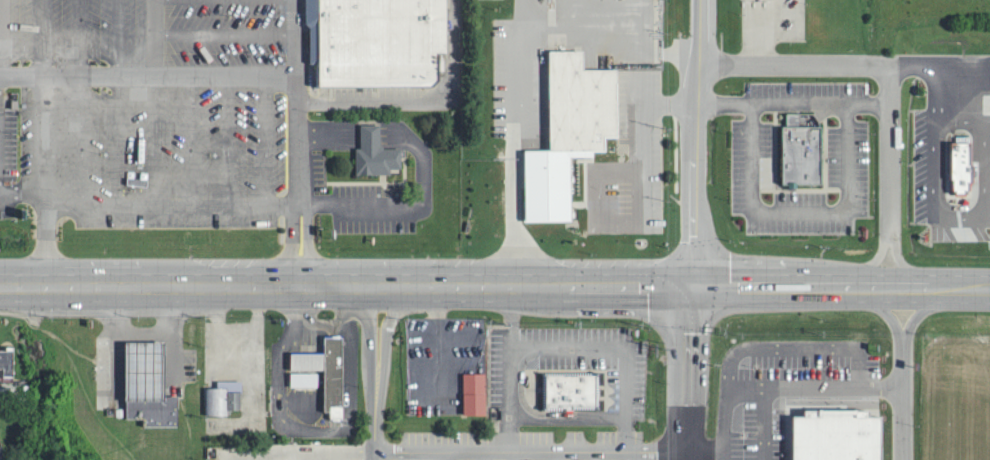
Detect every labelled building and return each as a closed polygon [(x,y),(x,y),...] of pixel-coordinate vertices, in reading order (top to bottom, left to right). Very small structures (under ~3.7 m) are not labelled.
[(311,12),(317,12),(317,19),(312,19),(312,22),(319,25),(318,84),(439,86),(440,52),(446,52),(447,0),(311,0),(311,12)] [(573,220),(572,155),(595,155),(595,150),(607,150),(606,136),(619,136),(618,67),(585,68),(585,49),(550,49),(551,148),(525,149),(526,220),(573,220)] [(783,185),(823,185),(822,112),(788,112),(789,124),(783,124),(783,185)] [(358,173),(392,173),(392,167),(403,167),(403,147),(383,147),(382,123),(362,123),(362,147),(357,147),(358,173)] [(953,137),(953,195),(972,195),(973,137),(953,137)] [(324,336),(342,336),(342,410),(323,410),(324,336)] [(158,402),(158,342),(117,342),(117,402),(158,402)] [(15,349),(0,349),(0,374),(14,374),(15,349)] [(541,366),(597,366),(597,400),(541,401),(541,366)] [(462,371),(488,371),(488,415),(467,415),(462,411),(462,371)] [(319,386),(319,372),(292,372),(292,386),(319,386)] [(243,409),(244,380),(219,380),(219,387),(208,387),(208,414),(229,414),(229,408),(243,409)] [(881,406),(880,459),(791,459),(791,405),(804,405),(804,397),(870,398),(870,406),(881,406)] [(159,419),(159,400),(121,400),(121,419),(159,419)]
